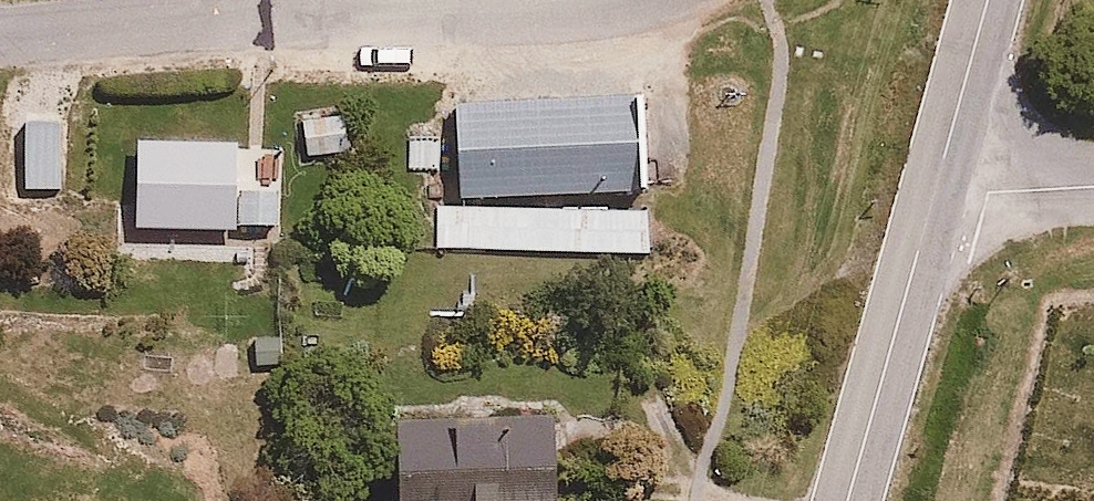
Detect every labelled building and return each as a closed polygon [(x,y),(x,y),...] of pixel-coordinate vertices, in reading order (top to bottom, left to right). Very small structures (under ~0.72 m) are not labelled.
[(350,106),(307,107),(308,153),(351,151),(350,106)] [(59,153),(57,110),(10,112),(13,191),(89,188),(88,152),(59,153)] [(617,119),(444,131),(451,224),(623,212),(617,119)] [(441,125),(406,124),(404,169),(439,171),(441,125)] [(168,226),(272,223),(271,181),(245,181),(244,134),(136,137),(137,201),(167,200),(168,226)] [(559,400),(388,404),(390,487),(561,482),(559,400)]
